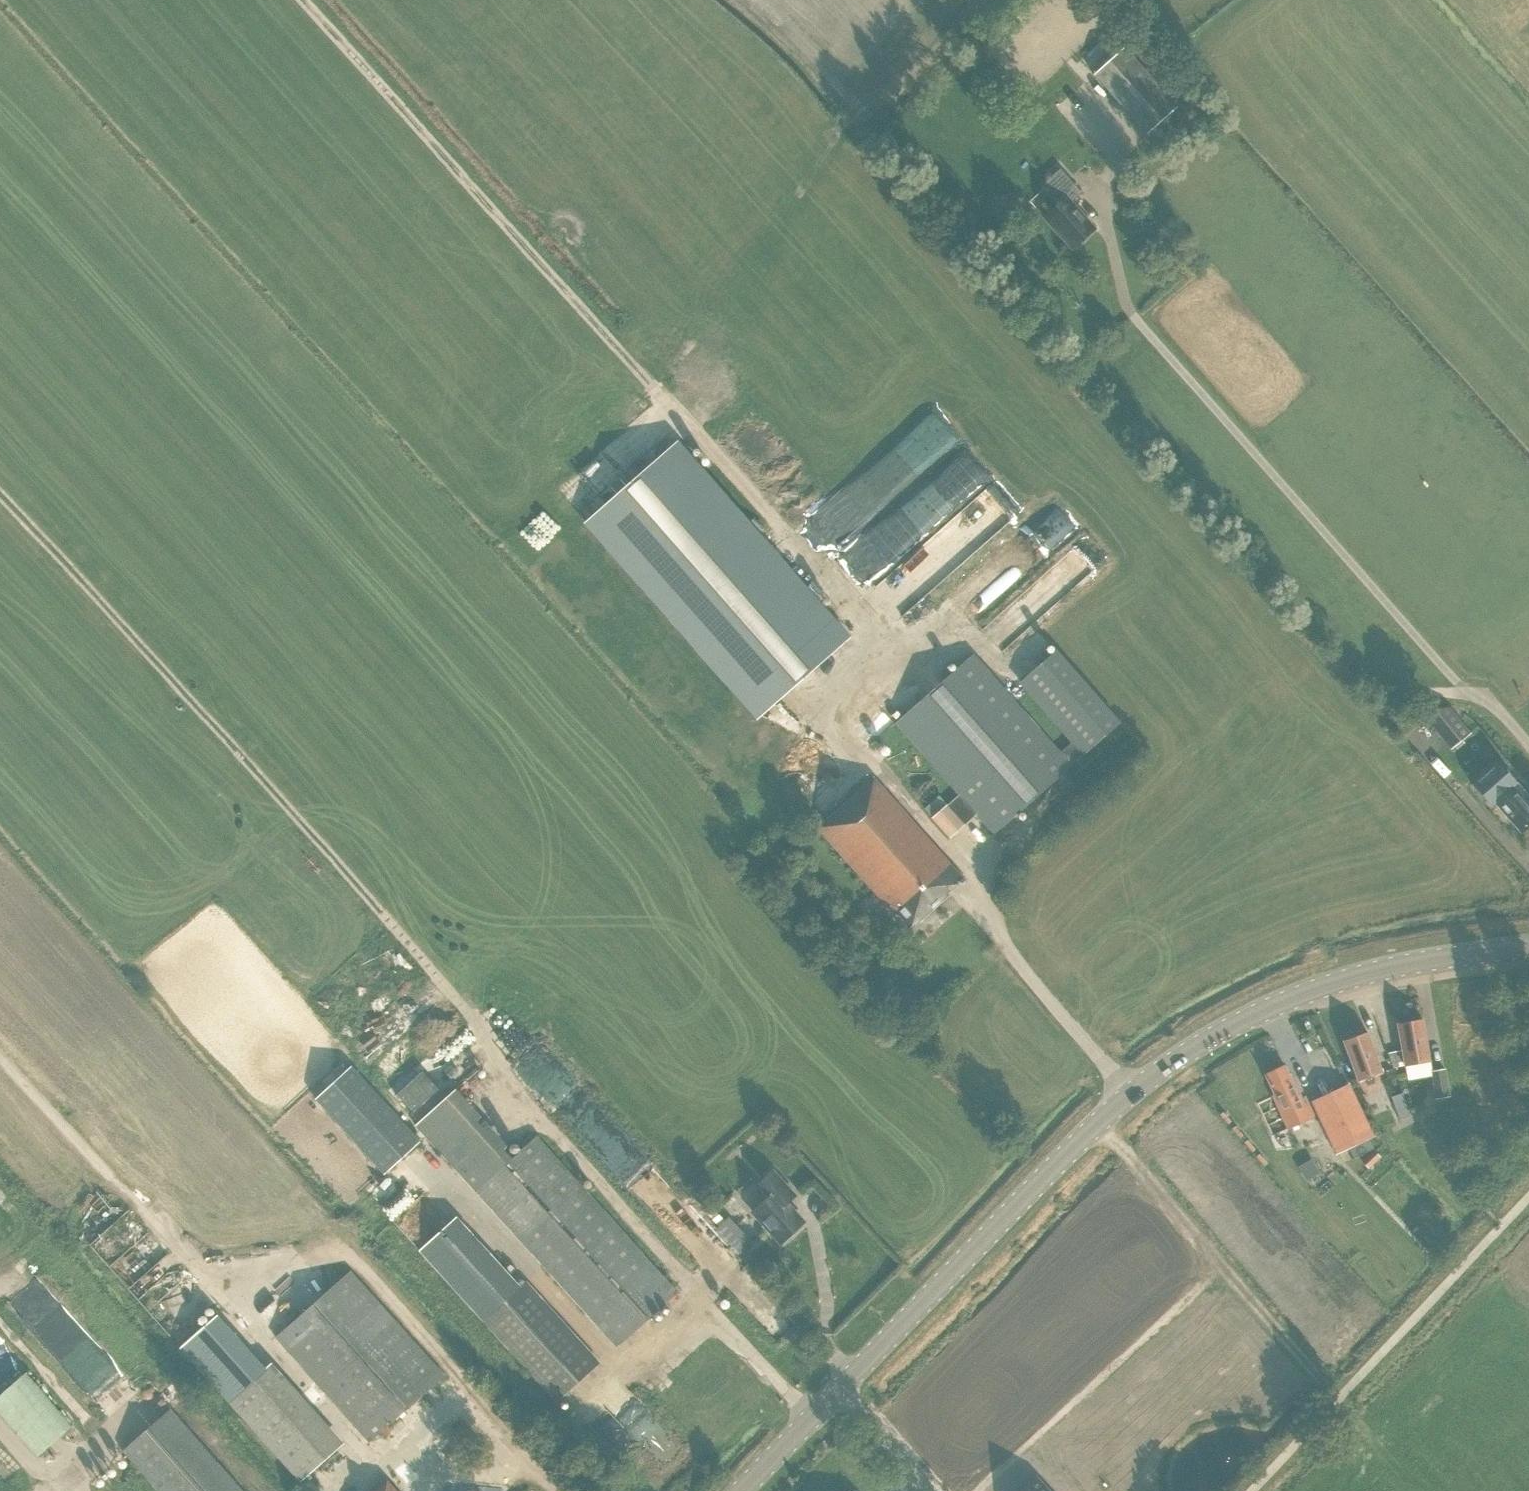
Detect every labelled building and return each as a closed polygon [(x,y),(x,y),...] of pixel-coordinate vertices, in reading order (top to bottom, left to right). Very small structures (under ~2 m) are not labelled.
[(1178,107),(1123,46),(1092,75),(1146,135),(1178,107)] [(1060,169),(1040,187),(1057,205),(1044,217),(1072,249),(1095,229),(1071,203),(1082,192),(1060,169)] [(924,433),(947,445),(961,418),(938,406),(924,433)] [(783,570),(672,444),(586,520),(758,715),(846,638),(785,568),(783,570)] [(974,551),(1025,502),(998,474),(947,524),(974,551)] [(1062,500),(931,617),(950,639),(1081,522),(1062,500)] [(1063,597),(1098,565),(1096,562),(1107,551),(1097,540),(1076,559),(1070,552),(1044,576),(1063,597)] [(1060,752),(1071,765),(1119,723),(1056,651),(1020,682),(1072,741),(1060,752)] [(958,794),(943,806),(944,807),(961,827),(962,827),(976,814),(993,833),(1071,765),(1060,752),(974,654),(896,723),(958,794)] [(1451,749),(1471,733),(1449,706),(1435,709),(1425,717),(1451,749)] [(1471,784),(1472,785),(1491,806),(1495,802),(1521,832),(1528,825),(1528,807),(1523,800),(1528,795),(1516,783),(1497,761),(1471,784)] [(948,892),(963,878),(873,778),(817,829),(889,908),(890,906),(910,928),(949,893),(948,892)] [(950,837),(961,827),(944,807),(932,817),(950,837)] [(1422,1019),(1397,1024),(1404,1066),(1430,1061),(1422,1019)] [(1343,1041),(1357,1081),(1382,1072),(1367,1032),(1343,1041)] [(524,1060),(574,1115),(577,1113),(608,1146),(629,1127),(598,1093),(597,1094),(547,1039),(524,1060)] [(478,1055),(463,1069),(470,1077),(486,1064),(478,1055)] [(1272,1095),(1288,1128),(1313,1117),(1306,1102),(1303,1104),(1284,1065),(1265,1074),(1274,1094),(1272,1095)] [(422,1143),(354,1067),(317,1100),(386,1176),(422,1143)] [(1450,1096),(1445,1068),(1430,1071),(1435,1099),(1450,1096)] [(1348,1086),(1311,1102),(1335,1153),(1371,1137),(1348,1086)] [(616,1346),(677,1291),(537,1137),(512,1159),(503,1149),(507,1145),(456,1088),(415,1124),(616,1346)] [(1411,1115),(1402,1092),(1391,1096),(1399,1119),(1411,1115)] [(1305,1179),(1318,1172),(1313,1162),(1300,1169),(1305,1179)] [(781,1242),(803,1222),(783,1200),(792,1191),(773,1170),(755,1185),(766,1198),(752,1211),(781,1242)] [(398,1211),(425,1193),(414,1176),(386,1194),(398,1211)] [(521,1287),(457,1217),(420,1251),(556,1401),(599,1362),(527,1282),(521,1287)] [(733,1271),(757,1301),(772,1289),(748,1259),(733,1271)] [(370,1442),(444,1375),(350,1270),(276,1337),(370,1442)] [(338,1448),(270,1372),(265,1377),(212,1318),(180,1347),(301,1481),(338,1448)] [(611,1427),(627,1420),(619,1403),(604,1410),(611,1427)] [(170,1408),(122,1450),(159,1490),(243,1490),(170,1408)] [(621,1428),(632,1443),(644,1434),(632,1419),(621,1428)] [(1035,1478),(1021,1490),(1047,1490),(1035,1478)] [(387,1480),(374,1490),(396,1490),(387,1480)]
